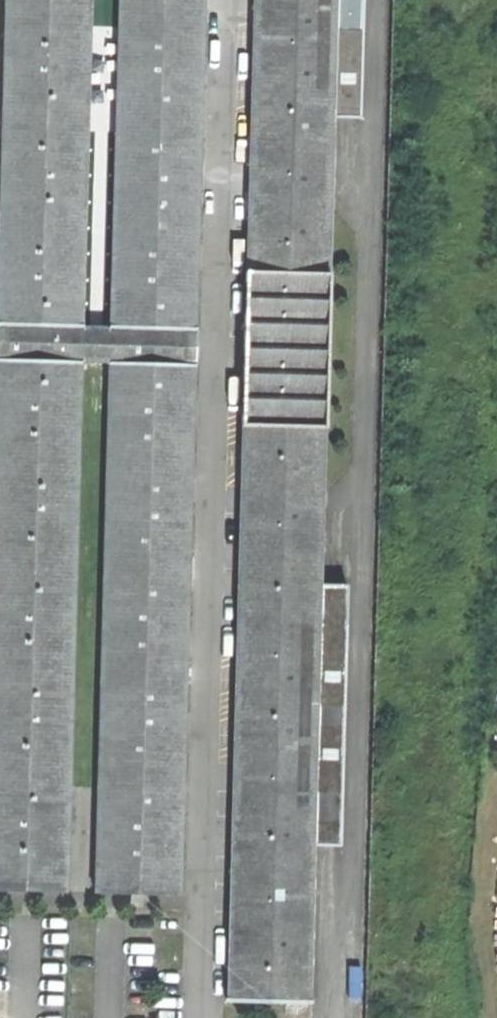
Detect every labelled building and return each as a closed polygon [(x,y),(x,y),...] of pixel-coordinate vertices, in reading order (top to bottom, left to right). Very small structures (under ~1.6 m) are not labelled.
[(227,1001),(306,1003),(310,844),(328,844),(338,845),(344,586),(334,585),(317,585),(320,444),(323,444),(327,276),(325,275),(328,119),(356,119),(359,0),(252,0),(246,272),(242,272),(240,331),(215,331),(193,331),(201,0),(115,0),(107,327),(79,327),(86,0),(2,0),(0,63),(0,889),(65,891),(78,363),(106,363),(93,891),(178,894),(192,366),(214,367),(239,367),(238,425),(241,425),(227,1001)]
